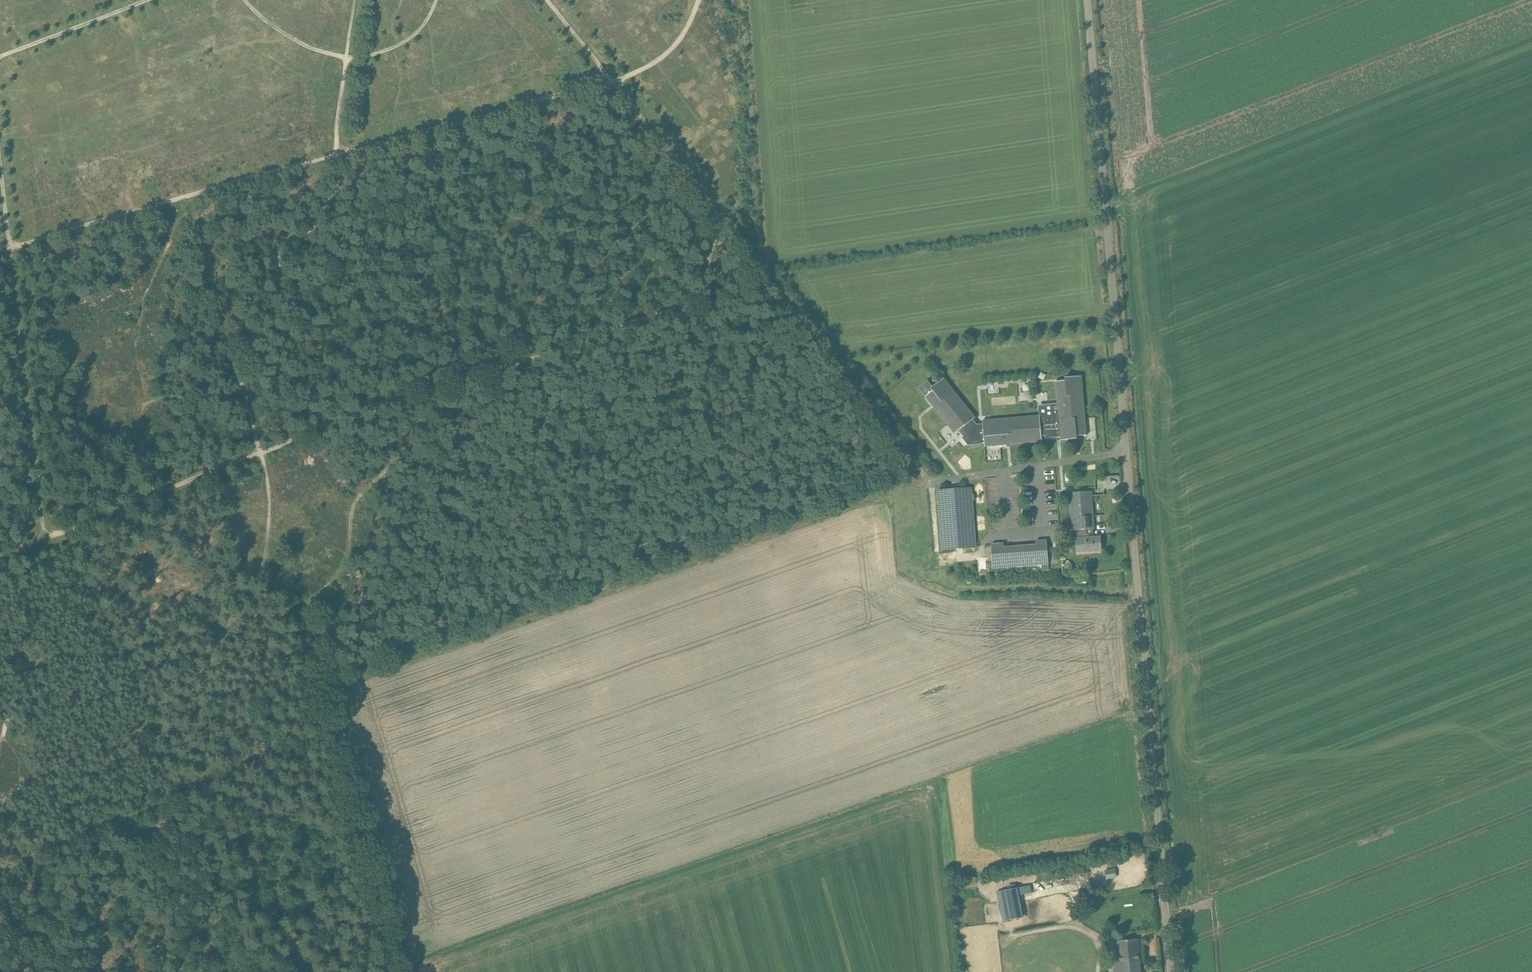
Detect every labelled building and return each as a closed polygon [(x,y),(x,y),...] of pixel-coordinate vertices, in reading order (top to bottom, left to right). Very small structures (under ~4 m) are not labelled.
[(933,391),(925,397),(955,435),(959,431),(963,437),(962,438),(962,439),(963,439),(968,446),(980,444),(980,445),(981,445),(981,444),(985,444),(985,447),(1042,442),(1042,436),(1045,436),(1045,439),(1057,438),(1057,435),(1061,435),(1061,440),(1060,440),(1060,441),(1077,439),(1077,436),(1087,435),(1082,376),(1065,378),(1065,381),(1055,381),(1058,412),(1054,413),(1053,404),(1043,405),(1040,409),(1040,415),(983,420),(983,424),(977,425),(973,420),(976,418),(944,378),(931,389),(933,391)] [(997,494),(997,477),(986,478),(987,495),(997,494)] [(938,490),(942,550),(976,547),(972,488),(938,490)] [(1076,553),(1091,552),(1101,551),(1101,537),(1087,538),(1086,529),(1094,529),(1092,492),(1070,493),(1072,530),(1079,530),(1079,537),(1075,538),(1076,553)] [(1049,565),(1047,540),(1036,541),(1036,545),(1004,548),(1004,544),(991,545),(993,569),(1049,565)] [(1003,921),(1024,917),(1017,888),(997,892),(1003,921)] [(1128,940),(1117,941),(1119,963),(1114,964),(1114,971),(1141,971),(1138,940),(1128,940)]
